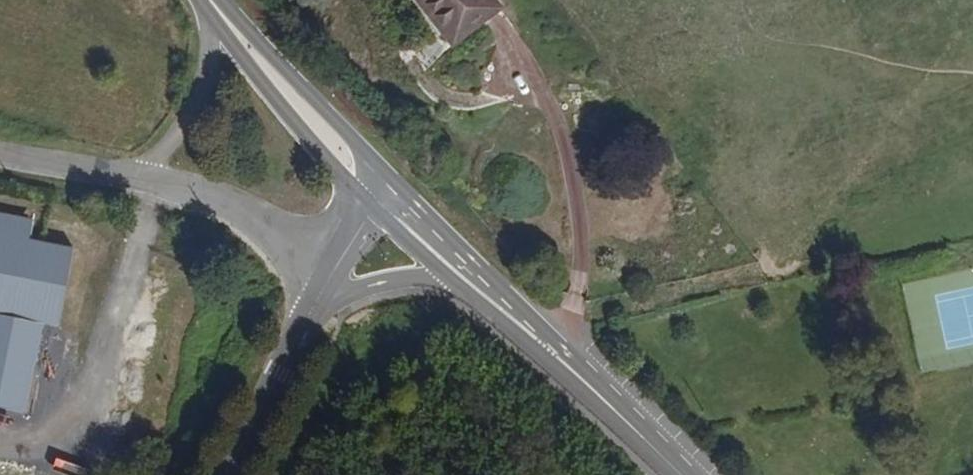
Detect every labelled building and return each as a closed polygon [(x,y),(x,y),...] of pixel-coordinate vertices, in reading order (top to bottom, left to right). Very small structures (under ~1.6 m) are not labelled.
[(486,0),(415,0),(454,50),(498,15),(486,0)] [(0,211),(0,313),(42,321),(62,325),(77,249),(30,240),(34,218),(0,211)] [(0,313),(0,408),(27,412),(42,321),(0,313)]
